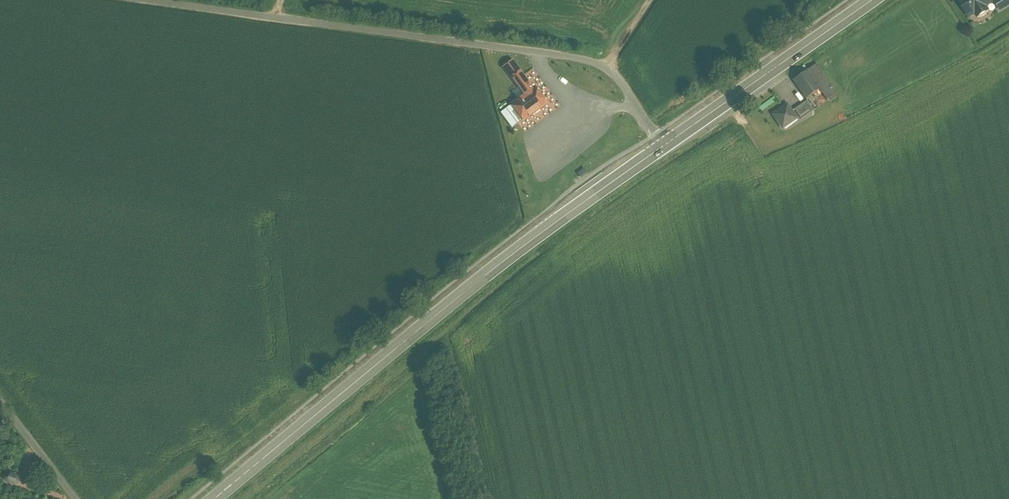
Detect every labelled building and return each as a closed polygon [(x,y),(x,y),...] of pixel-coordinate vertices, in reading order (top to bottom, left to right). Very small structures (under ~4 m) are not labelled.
[(969,17),(975,13),(977,17),(979,17),(981,17),(984,16),(986,15),(987,13),(989,10),(986,6),(992,3),(990,0),(958,0),(969,17)] [(994,1),(1001,11),(1008,6),(1008,0),(995,0),(994,1)] [(816,64),(793,80),(806,99),(820,90),(827,101),(837,94),(816,64)] [(533,89),(521,73),(512,79),(525,95),(512,105),(517,111),(514,113),(520,122),(523,120),(524,121),(547,104),(535,88),(533,89)] [(786,103),(769,114),(781,132),(813,110),(806,100),(790,111),(786,103)] [(499,112),(509,126),(517,121),(506,107),(499,112)]
